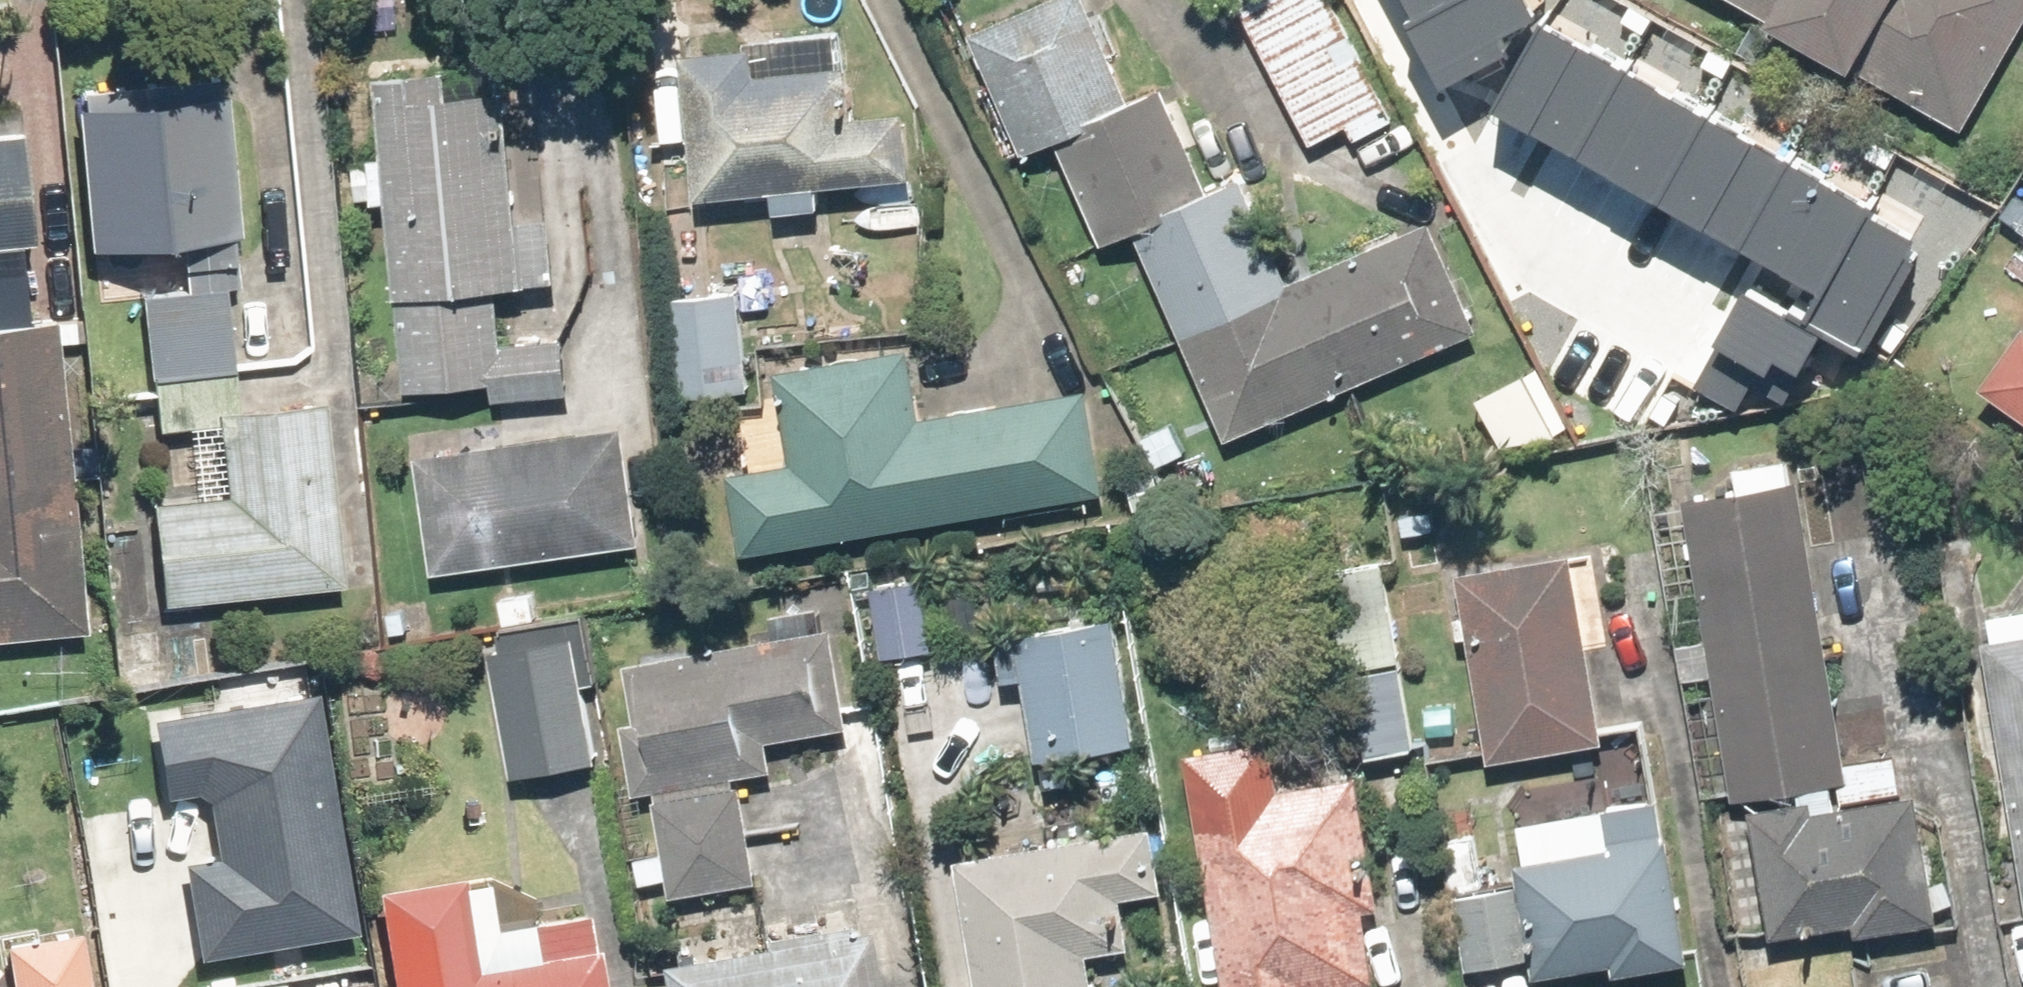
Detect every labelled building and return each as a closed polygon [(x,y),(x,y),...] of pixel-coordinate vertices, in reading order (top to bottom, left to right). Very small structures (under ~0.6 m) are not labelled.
[(962,36),(1017,159),(1047,146),(1093,250),(1125,236),(1217,440),(1468,328),(1422,224),(1283,286),(1236,183),(1203,198),(1182,150),(1200,142),(1180,98),(1162,106),(1156,93),(1127,106),(1107,62),(1122,55),(1104,16),(1091,22),(1081,0),(1043,0),(962,36)] [(1305,147),(1343,127),(1351,141),(1401,114),(1341,0),(1227,0),(1305,147)] [(1415,12),(1440,0),(1409,0),(1415,12)] [(1756,15),(1752,21),(1839,71),(1842,65),(1959,132),(2022,20),(2022,0),(1729,0),(1756,15)] [(1532,95),(1525,102),(1764,233),(1748,262),(1765,271),(1714,363),(1777,398),(1833,298),(1875,321),(1916,247),(1808,187),(1818,169),(1596,47),(1588,60),(1539,33),(1511,84),(1532,95)] [(745,47),(674,53),(686,204),(765,198),(767,219),(816,215),(814,187),(899,181),(894,114),(836,119),(832,75),(748,82),(745,47)] [(421,76),(370,80),(395,395),(480,389),(481,405),(561,399),(556,341),(497,345),(493,289),(553,284),(548,225),(515,227),(505,101),(423,107),(421,76)] [(138,384),(234,379),(221,86),(69,93),(76,254),(132,251),(138,384)] [(27,321),(21,245),(32,244),(23,133),(0,135),(0,324),(27,321)] [(744,393),(732,295),(650,305),(662,403),(744,393)] [(0,325),(0,639),(73,633),(48,321),(18,323),(0,325)] [(1971,391),(2022,428),(2022,334),(2016,329),(1971,391)] [(718,476),(731,553),(1093,492),(1076,389),(911,416),(900,350),(772,371),(787,464),(718,476)] [(1521,376),(1472,402),(1504,462),(1553,436),(1521,376)] [(234,379),(138,384),(141,451),(194,449),(196,503),(143,505),(148,606),(328,598),(319,410),(236,414),(234,379)] [(613,427),(408,457),(426,580),(630,550),(613,427)] [(1731,494),(1682,502),(1731,803),(1841,785),(1789,459),(1727,469),(1731,494)] [(1429,498),(1390,504),(1400,575),(1439,569),(1429,498)] [(1566,558),(1450,577),(1482,762),(1595,743),(1579,648),(1608,643),(1598,583),(1571,588),(1566,558)] [(1382,567),(1327,576),(1358,758),(1414,749),(1382,567)] [(920,580),(862,587),(872,666),(930,659),(920,580)] [(1973,621),(2022,918),(2022,613),(1973,621)] [(1126,746),(1108,615),(988,632),(996,685),(1017,682),(1028,760),(1126,746)] [(563,625),(474,644),(504,779),(592,759),(563,625)] [(630,794),(645,792),(663,896),(749,881),(733,784),(765,778),(759,743),(842,729),(825,628),(621,663),(636,756),(624,758),(630,794)] [(146,720),(160,807),(203,800),(212,857),(181,862),(196,958),(349,933),(309,693),(146,720)] [(1178,753),(1215,986),(1365,986),(1352,909),(1371,906),(1342,727),(1178,753)] [(1853,938),(1949,925),(1945,894),(1927,896),(1923,863),(1912,864),(1898,758),(1842,766),(1845,794),(1744,807),(1761,940),(1852,928),(1853,938)] [(1682,959),(1653,834),(1601,846),(1592,808),(1513,827),(1521,861),(1507,864),(1513,888),(1454,902),(1469,967),(1521,955),(1528,984),(1603,967),(1605,977),(1682,959)] [(953,864),(970,986),(1088,986),(1082,942),(1121,937),(1115,898),(1156,893),(1148,838),(953,864)] [(371,890),(385,986),(597,986),(587,921),(522,930),(523,939),(468,946),(458,878),(371,890)] [(645,966),(649,986),(868,986),(858,928),(645,966)] [(75,937),(0,948),(0,966),(3,986),(83,986),(75,937)]
